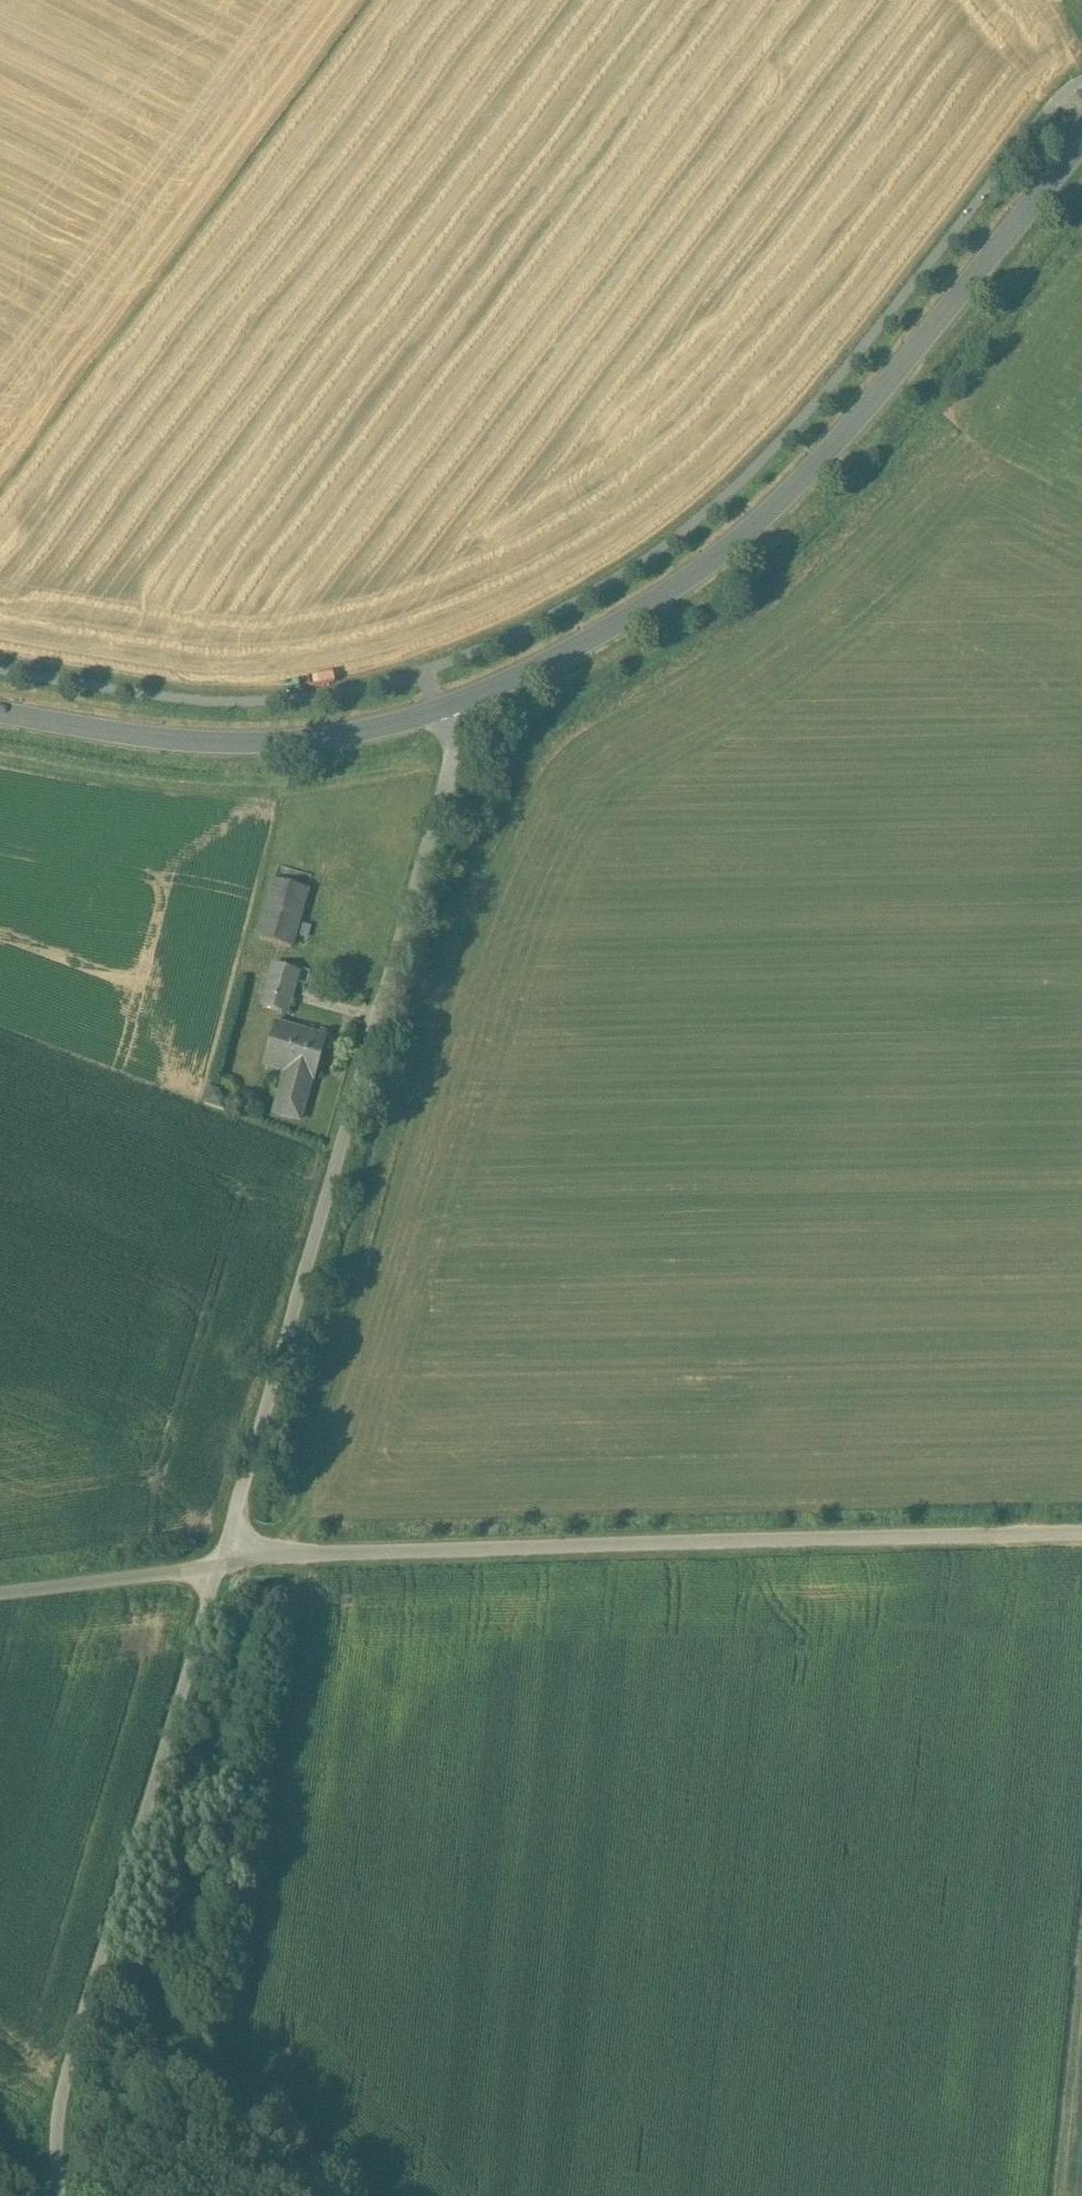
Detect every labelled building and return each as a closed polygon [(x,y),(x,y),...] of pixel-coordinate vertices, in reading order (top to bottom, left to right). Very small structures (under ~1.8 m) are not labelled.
[(308,890),(274,880),(258,938),(291,947),(308,890)] [(297,972),(274,965),(262,1007),(285,1014),(297,972)] [(326,1039),(275,1024),(265,1059),(288,1065),(274,1113),(299,1120),(311,1078),(314,1079),(326,1039)]
